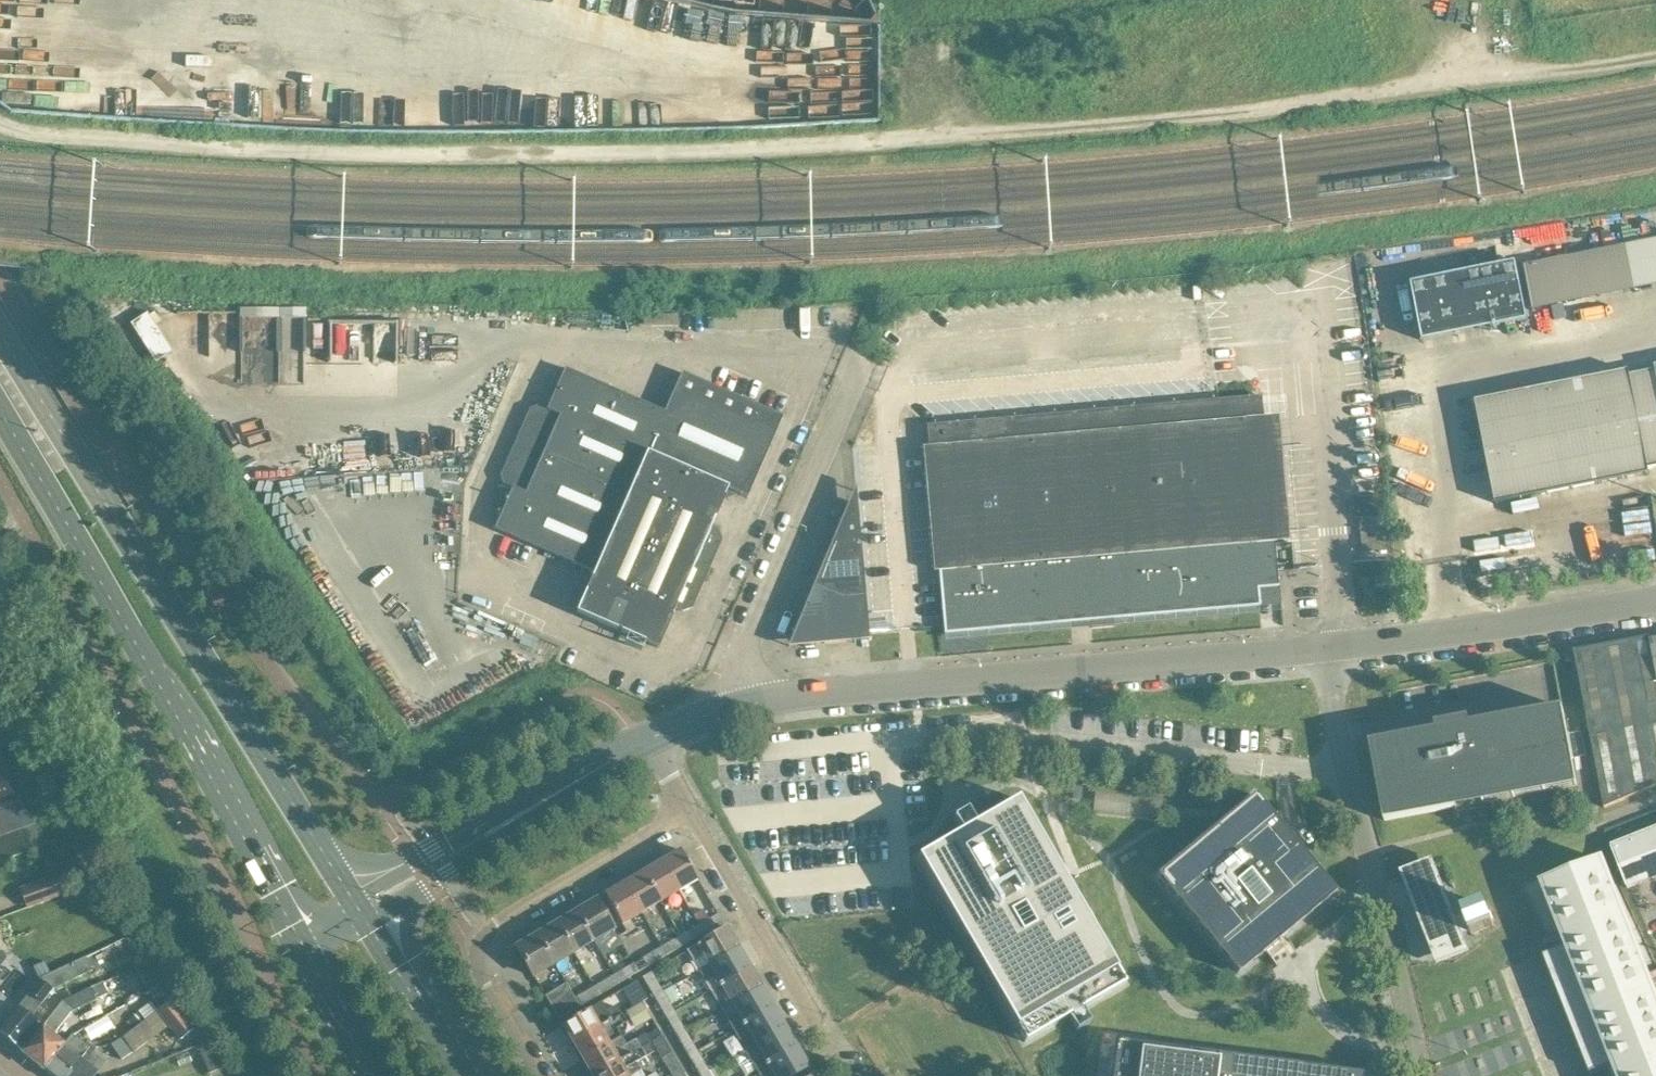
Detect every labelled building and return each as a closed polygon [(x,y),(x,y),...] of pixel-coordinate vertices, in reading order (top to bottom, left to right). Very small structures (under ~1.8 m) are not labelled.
[(41,0),(0,0),(0,72),(9,73),(16,79),(50,85),(33,72),(41,61),(44,44),(27,41),(36,28),(41,0)] [(1480,270),(1491,328),(1528,321),(1517,263),(1480,270)] [(1528,267),(1536,307),(1549,305),(1541,264),(1528,267)] [(138,297),(158,339),(177,330),(157,288),(138,297)] [(1655,366),(1655,370),(1630,375),(1629,371),(1475,402),(1487,463),(1496,504),(1650,473),(1649,469),(1655,467),(1655,366)] [(748,498),(763,463),(783,417),(682,372),(665,412),(565,368),(548,408),(539,405),(530,409),(507,463),(500,476),(505,486),(512,489),(494,529),(593,572),(576,612),(658,648),(675,608),(683,612),(692,608),(722,540),(718,531),(711,527),(728,489),(748,498)] [(1277,570),(1267,463),(1260,396),(1217,400),(926,426),(928,446),(923,447),(923,449),(928,449),(929,463),(940,569),(934,570),(934,573),(940,573),(944,626),(945,634),(1258,605),(1257,588),(1278,586),(1277,575),(1277,570)] [(880,484),(856,487),(857,504),(865,595),(868,632),(893,630),(880,484)] [(865,595),(857,504),(856,487),(813,586),(842,597),(865,595)] [(1388,550),(1385,516),(1361,519),(1364,553),(1388,550)] [(868,632),(865,595),(842,597),(813,586),(802,613),(807,621),(805,622),(804,620),(795,621),(792,629),(794,631),(787,647),(805,645),(807,647),(812,647),(818,639),(817,637),(818,636),(824,644),(869,640),(868,632)] [(1652,640),(1652,636),(1574,651),(1604,808),(1655,787),(1655,663),(1652,640)] [(1563,707),(1562,707),(1471,724),(1469,718),(1436,724),(1437,731),(1370,743),(1385,821),(1577,786),(1563,707)] [(0,776),(0,799),(13,794),(0,776)] [(1254,795),(1156,876),(1237,974),(1294,928),(1335,893),(1254,795)] [(1125,984),(1018,798),(918,857),(1025,1042),(1125,984)] [(19,801),(0,808),(0,827),(3,835),(35,824),(19,801)] [(49,843),(35,824),(3,835),(0,836),(0,861),(49,843)] [(1630,887),(1655,877),(1655,830),(1611,848),(1627,888),(1630,887)] [(698,879),(681,850),(680,850),(661,861),(679,891),(698,879)] [(33,882),(69,870),(65,856),(28,868),(33,882)] [(1457,920),(1433,859),(1400,872),(1437,965),(1470,952),(1464,936),(1471,933),(1472,936),(1495,927),(1486,905),(1463,914),(1464,916),(1457,920)] [(1652,991),(1650,984),(1652,983),(1651,981),(1649,981),(1638,954),(1640,953),(1639,951),(1637,951),(1626,924),(1628,922),(1627,921),(1626,921),(1602,860),(1542,884),(1566,944),(1565,945),(1566,947),(1568,946),(1544,956),(1591,1074),(1615,1064),(1613,1066),(1614,1068),(1615,1068),(1618,1075),(1655,1075),(1655,1000),(1652,991)] [(679,891),(661,861),(643,872),(660,902),(679,891)] [(660,902),(643,872),(624,883),(641,913),(660,902)] [(67,893),(60,874),(21,888),(28,907),(67,893)] [(641,913),(624,883),(605,895),(622,924),(641,913)] [(613,929),(595,899),(575,911),(593,941),(613,929)] [(593,941),(575,911),(556,923),(573,952),(593,941)] [(704,933),(723,922),(718,914),(699,925),(704,933)] [(573,952),(556,923),(537,934),(554,964),(573,952)] [(685,943),(704,933),(699,925),(680,936),(685,943)] [(738,948),(726,927),(688,950),(694,959),(703,954),(709,965),(738,948)] [(554,964),(537,934),(516,947),(533,976),(554,964)] [(666,954),(685,943),(680,936),(662,947),(666,954)] [(638,970),(666,954),(662,947),(633,963),(638,970)] [(711,990),(750,968),(738,948),(709,965),(700,970),(711,990)] [(39,1022),(32,1016),(53,989),(92,970),(86,956),(43,977),(0,1031),(0,1034),(18,1048),(39,1022)] [(162,983),(149,962),(135,969),(149,991),(162,983)] [(627,976),(638,970),(633,963),(613,975),(618,983),(628,978),(627,976)] [(723,1010),(761,987),(750,968),(711,990),(723,1010)] [(663,992),(651,972),(651,971),(643,976),(654,996),(663,992)] [(597,994),(618,983),(613,975),(593,987),(597,994)] [(637,980),(630,985),(640,1002),(643,1001),(643,1000),(648,998),(637,980)] [(172,999),(162,983),(149,991),(160,1008),(172,999)] [(580,1006),(575,997),(567,983),(546,996),(559,1018),(580,1006)] [(597,994),(593,987),(575,997),(580,1006),(589,1001),(588,1000),(597,994)] [(734,1030),(773,1007),(761,987),(723,1010),(734,1030)] [(71,1012),(96,999),(90,988),(61,1002),(22,1052),(44,1069),(64,1042),(54,1034),(71,1012)] [(675,1012),(663,992),(654,996),(666,1017),(675,1012)] [(195,1028),(172,999),(160,1008),(169,1026),(180,1040),(195,1028)] [(652,1018),(643,1001),(640,1002),(635,1005),(633,1006),(643,1023),(652,1018)] [(571,1042),(621,1013),(616,1005),(607,1010),(602,1002),(561,1025),(562,1027),(561,1030),(565,1037),(568,1037),(571,1042)] [(784,1027),(773,1007),(734,1030),(739,1039),(749,1033),(755,1044),(784,1027)] [(686,1031),(675,1012),(666,1017),(678,1036),(686,1031)] [(621,1036),(616,1027),(626,1022),(621,1013),(571,1042),(574,1047),(573,1052),(578,1061),(610,1042),(621,1036)] [(796,1047),(784,1027),(755,1044),(746,1050),(751,1059),(757,1069),(796,1047)] [(698,1051),(686,1031),(678,1036),(684,1046),(690,1056),(698,1051)] [(93,1044),(88,1040),(86,1044),(72,1033),(65,1043),(64,1042),(44,1069),(53,1075),(68,1075),(93,1044)] [(672,1052),(662,1035),(653,1040),(663,1057),(672,1052)] [(133,1051),(123,1037),(122,1036),(111,1044),(121,1059),(133,1051)] [(641,1047),(636,1039),(626,1044),(621,1036),(610,1042),(578,1061),(584,1070),(587,1071),(590,1075),(591,1075),(641,1047)] [(228,1065),(206,1041),(197,1045),(209,1073),(228,1065)] [(1112,1075),(1367,1075),(1367,1074),(1354,1072),(1204,1053),(1190,1051),(1126,1043),(1116,1042),(1112,1075)] [(640,1070),(635,1062),(654,1051),(649,1043),(641,1047),(591,1075),(630,1075),(640,1070)] [(107,1061),(94,1051),(97,1047),(93,1044),(68,1075),(96,1075),(107,1061)] [(141,1063),(158,1062),(157,1045),(140,1046),(141,1063)] [(796,1047),(757,1069),(761,1075),(766,1075),(772,1073),(774,1075),(793,1075),(808,1067),(796,1047)] [(709,1071),(698,1051),(690,1056),(701,1075),(709,1071)] [(672,1052),(663,1057),(672,1074),(682,1068),(672,1052)] [(145,1075),(169,1075),(175,1073),(169,1062),(145,1075)]
